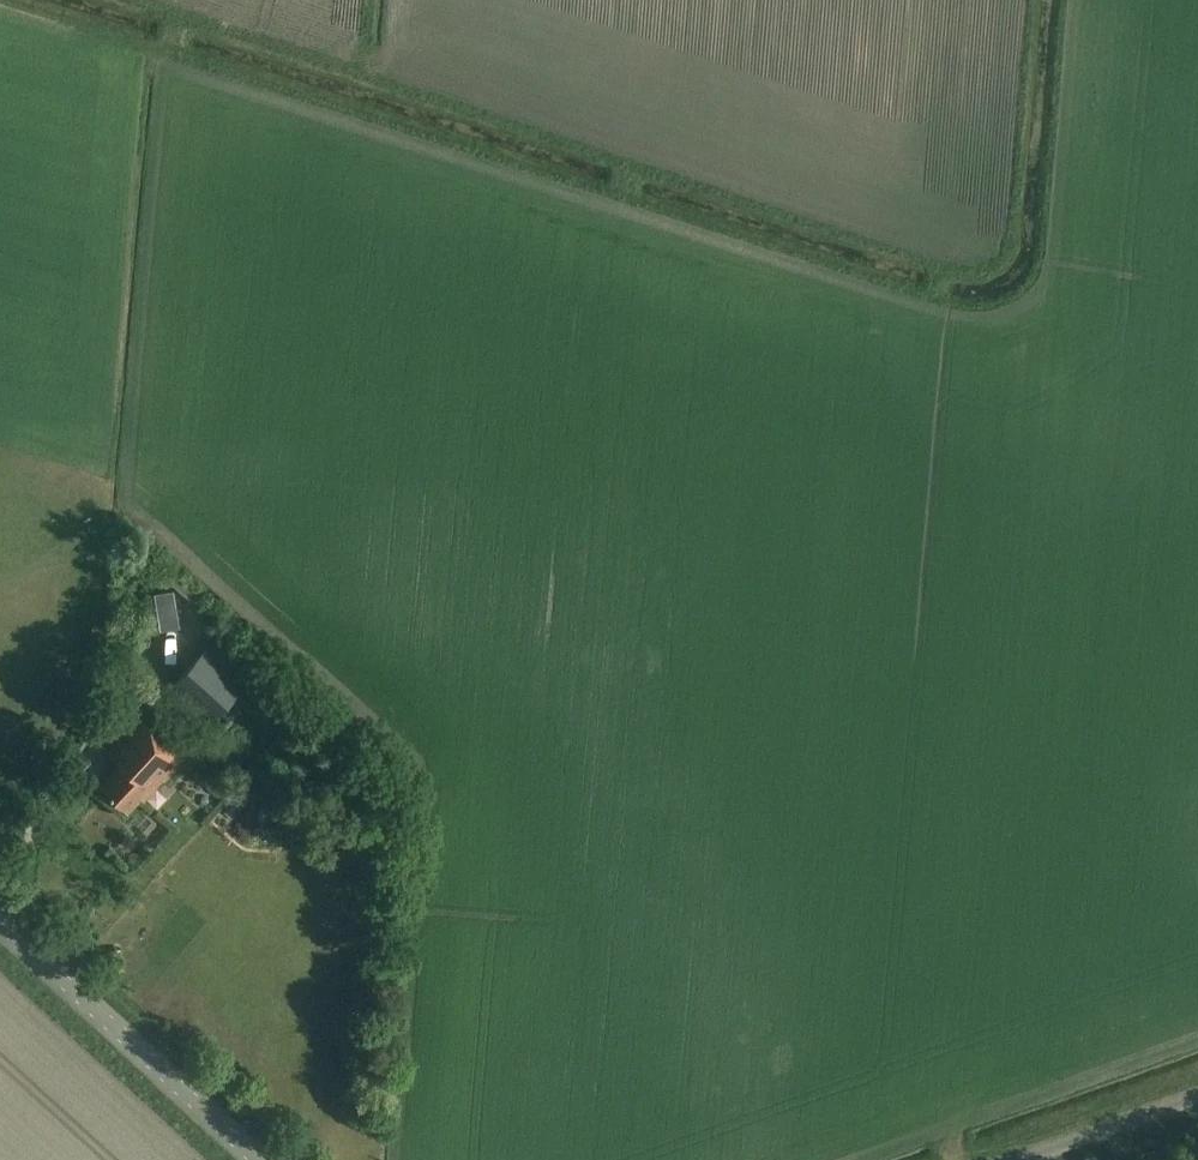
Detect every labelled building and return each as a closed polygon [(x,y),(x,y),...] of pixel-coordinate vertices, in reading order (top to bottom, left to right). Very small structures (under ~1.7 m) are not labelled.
[(179,625),(173,588),(153,591),(159,629),(179,625)] [(249,701),(237,691),(253,672),(211,635),(164,690),(206,727),(218,713),(230,723),(249,701)] [(156,789),(183,760),(136,716),(105,749),(119,762),(98,786),(123,810),(137,795),(140,799),(152,786),(156,789)]
